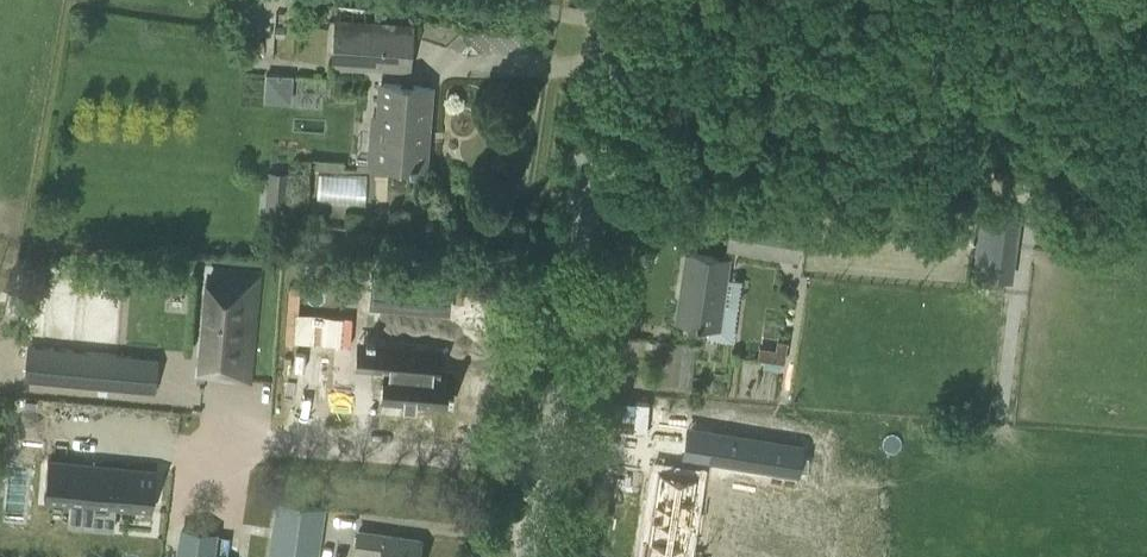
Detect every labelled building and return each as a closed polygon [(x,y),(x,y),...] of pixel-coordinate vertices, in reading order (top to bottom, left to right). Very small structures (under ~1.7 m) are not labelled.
[(333,63),(359,65),(409,69),(412,31),(336,25),(333,63)] [(424,165),(430,86),(380,82),(378,115),(373,115),(369,161),(389,163),(388,170),(411,172),(412,164),(424,165)] [(265,210),(289,211),(291,171),(267,170),(265,210)] [(363,202),(364,172),(317,171),(316,201),(363,202)] [(975,285),(1003,289),(1013,216),(985,211),(975,285)] [(707,335),(730,338),(734,308),(720,305),(727,257),(710,255),(687,251),(677,319),(700,322),(708,324),(707,335)] [(370,272),(367,301),(444,308),(447,280),(449,280),(449,278),(368,270),(368,272),(370,272)] [(201,368),(201,373),(223,375),(223,377),(248,380),(258,275),(233,273),(232,275),(210,273),(208,296),(201,368)] [(128,285),(64,287),(65,344),(130,342),(128,285)] [(759,347),(757,359),(783,363),(786,343),(776,341),(775,350),(759,347)] [(376,342),(374,365),(381,366),(378,398),(445,404),(448,367),(434,366),(436,347),(376,342)] [(27,344),(24,378),(128,388),(131,354),(27,344)] [(47,458),(44,499),(70,501),(116,506),(152,509),(156,469),(66,460),(68,444),(54,443),(52,459),(47,458)] [(652,469),(641,540),(687,547),(698,476),(652,469)] [(318,511),(276,504),(268,556),(311,556),(318,511)] [(178,556),(210,556),(213,533),(182,529),(178,556)] [(420,540),(397,538),(358,535),(356,552),(382,555),(382,556),(419,556),(420,540)]
